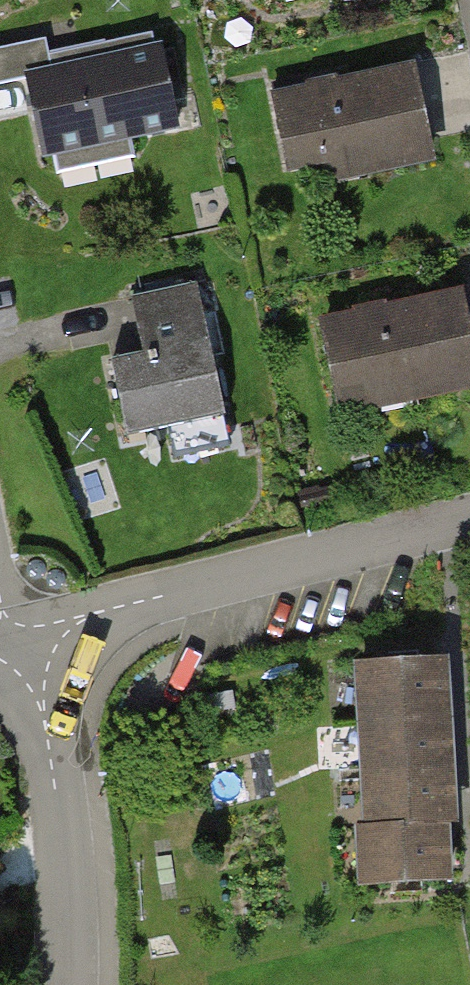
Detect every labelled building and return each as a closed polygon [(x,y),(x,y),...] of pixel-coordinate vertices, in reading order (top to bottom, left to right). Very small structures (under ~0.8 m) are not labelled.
[(0,43),(0,82),(14,79),(30,159),(165,132),(146,36),(37,58),(33,36),(0,43)] [(399,60),(260,87),(277,173),(314,166),(318,183),(419,164),(399,60)] [(198,282),(133,296),(145,350),(115,357),(132,435),(227,414),(198,282)] [(449,291),(310,318),(328,412),(467,386),(449,291)] [(442,665),(361,669),(369,828),(360,828),(362,885),(440,882),(438,827),(449,827),(442,665)]
